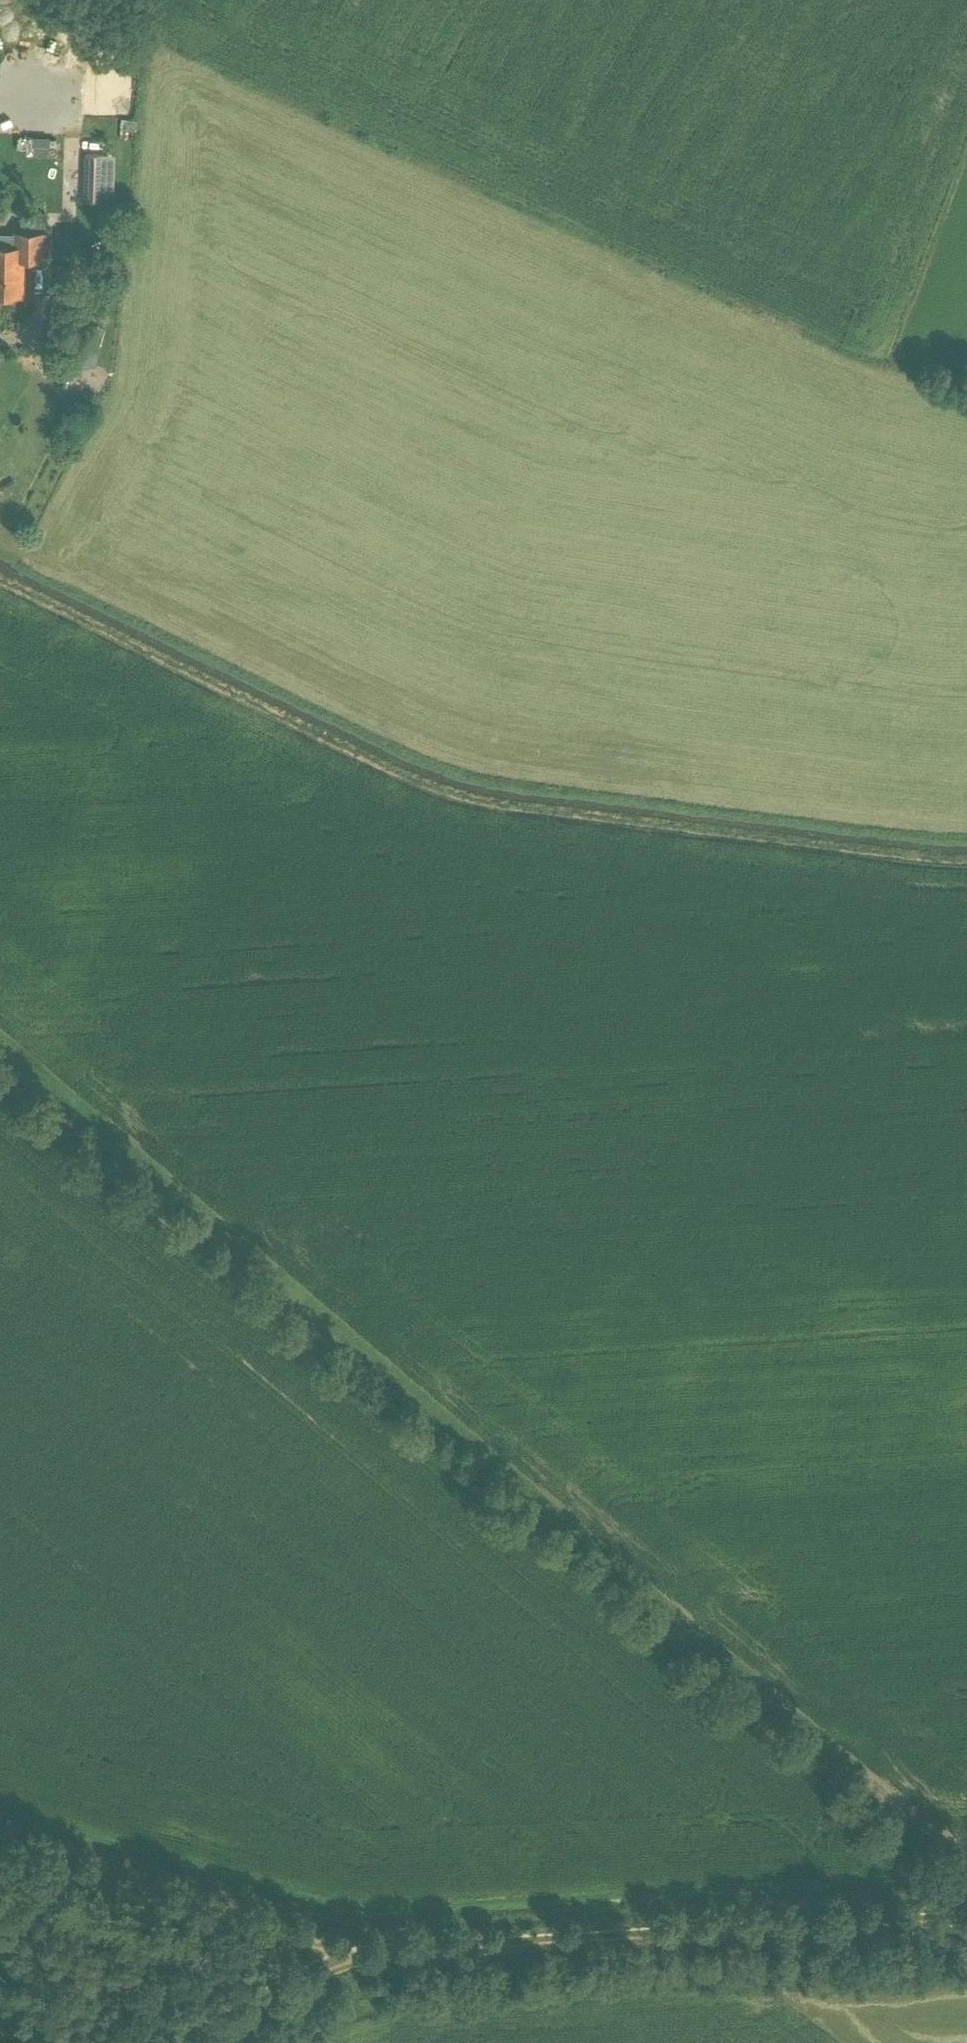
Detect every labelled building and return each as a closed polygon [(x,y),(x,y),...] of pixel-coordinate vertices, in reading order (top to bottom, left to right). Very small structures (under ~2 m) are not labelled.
[(90,53),(89,111),(127,113),(128,54),(90,53)] [(104,201),(106,154),(85,153),(84,201),(104,201)] [(45,212),(25,211),(25,225),(45,226),(45,212)] [(23,295),(24,260),(47,261),(47,231),(13,230),(13,236),(4,236),(4,232),(0,232),(0,294),(23,295)]
